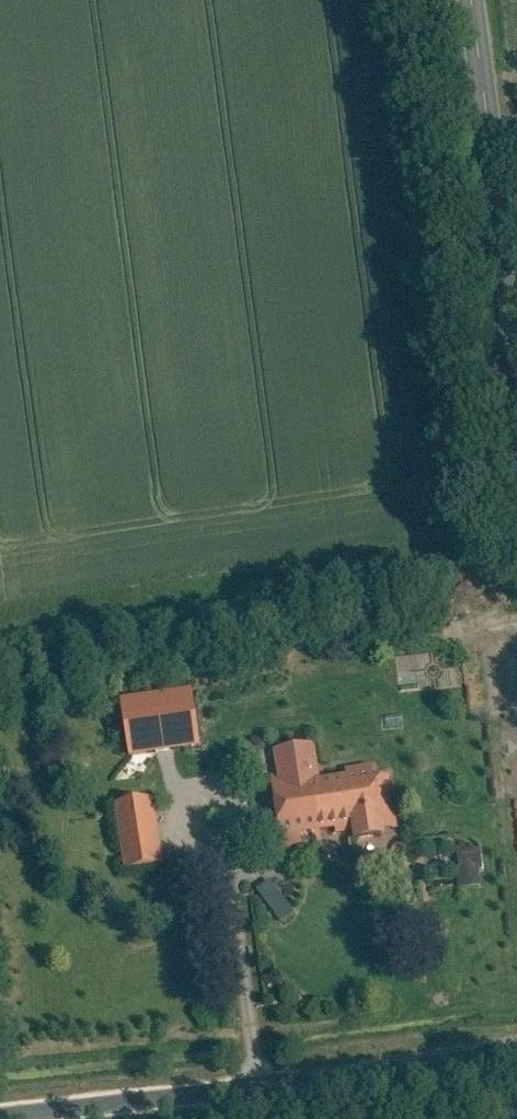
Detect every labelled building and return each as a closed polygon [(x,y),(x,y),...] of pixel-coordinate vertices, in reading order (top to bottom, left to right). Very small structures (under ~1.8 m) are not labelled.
[(192,684),(124,694),(132,750),(200,741),(192,684)] [(311,749),(273,755),(277,781),(270,782),(280,849),(349,839),(350,845),(383,840),(383,837),(400,834),(391,778),(372,781),(370,768),(343,772),(344,778),(317,782),(311,749)] [(149,797),(120,800),(127,883),(156,881),(149,797)] [(278,890),(266,897),(279,920),(292,913),(278,890)]
